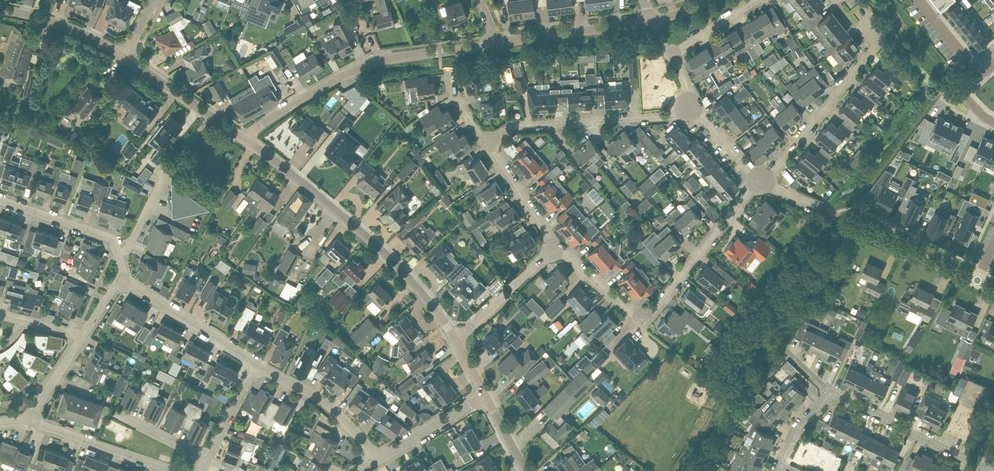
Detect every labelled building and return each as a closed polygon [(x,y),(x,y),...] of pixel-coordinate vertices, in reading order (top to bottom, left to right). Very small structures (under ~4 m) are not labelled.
[(74,5),(91,12),(95,3),(101,5),(103,0),(76,0),(74,5)] [(112,19),(111,20),(116,22),(116,23),(124,27),(132,10),(126,7),(127,5),(118,0),(114,0),(106,16),(112,19)] [(274,0),(252,0),(250,5),(248,10),(249,10),(245,18),(265,26),(272,11),(270,10),(274,0)] [(301,0),(297,3),(302,12),(311,8),(317,4),(314,0),(301,0)] [(369,21),(372,30),(385,26),(384,24),(393,22),(391,12),(390,9),(390,10),(387,0),(380,0),(383,11),(373,14),(374,19),(369,21)] [(443,15),(447,13),(451,22),(452,21),(453,23),(459,21),(458,19),(467,16),(461,0),(460,0),(444,6),(445,6),(440,8),(443,15)] [(520,0),(501,0),(503,5),(508,4),(510,17),(522,15),(520,0)] [(522,15),(534,14),(533,3),(540,2),(540,0),(520,0),(522,15)] [(559,0),(540,0),(540,2),(547,1),(548,12),(561,10),(559,0)] [(561,10),(573,8),(572,0),(559,0),(561,10)] [(796,9),(807,0),(788,0),(796,9)] [(804,26),(815,17),(812,12),(823,2),(824,3),(824,2),(822,0),(807,0),(796,9),(803,19),(797,23),(801,28),(804,26)] [(935,1),(936,3),(941,9),(953,0),(935,0),(935,1)] [(953,17),(965,7),(960,1),(947,11),(953,17)] [(330,5),(333,10),(339,7),(336,2),(330,5)] [(953,17),(959,25),(971,15),(965,7),(953,17)] [(179,8),(166,15),(170,24),(184,16),(179,8)] [(336,10),(342,20),(334,24),(340,36),(327,42),(326,41),(322,43),(325,47),(326,46),(328,50),(333,59),(346,51),(347,53),(354,50),(348,39),(355,36),(353,32),(348,24),(346,18),(345,18),(340,8),(336,10)] [(766,10),(756,16),(765,31),(768,36),(774,32),(774,33),(777,30),(779,33),(786,28),(778,15),(771,19),(766,10)] [(811,28),(819,38),(839,21),(831,11),(831,12),(819,22),(815,17),(804,26),(808,31),(811,28)] [(313,22),(308,12),(301,16),(306,26),(313,22)] [(306,26),(301,16),(301,14),(293,18),(295,21),(283,28),(288,37),(307,26),(306,26)] [(959,25),(965,32),(977,22),(971,15),(959,25)] [(163,33),(155,38),(160,46),(161,46),(166,54),(182,45),(179,39),(182,37),(183,35),(179,29),(184,27),(184,24),(184,23),(186,22),(184,16),(170,24),(169,25),(172,30),(163,34),(163,33)] [(768,36),(765,31),(756,16),(746,22),(753,33),(748,36),(755,47),(758,52),(763,48),(759,42),(763,39),(768,36)] [(208,34),(215,31),(210,19),(202,22),(208,34)] [(848,31),(839,21),(819,38),(826,47),(824,50),(827,55),(830,52),(838,45),(835,41),(847,31),(847,32),(848,31)] [(965,32),(971,40),(983,30),(977,22),(965,32)] [(35,35),(16,27),(1,73),(22,82),(31,49),(30,48),(35,35)] [(736,28),(727,34),(738,54),(744,50),(745,51),(748,49),(749,51),(755,47),(748,36),(743,39),(736,28)] [(991,39),(983,30),(971,40),(978,49),(991,39)] [(723,51),(718,54),(727,68),(729,67),(729,66),(733,64),(730,60),(734,58),(733,57),(738,54),(727,34),(717,40),(723,51)] [(859,46),(851,35),(850,36),(838,45),(830,52),(838,62),(835,64),(839,69),(850,60),(847,56),(858,46),(859,46)] [(190,41),(184,44),(187,49),(193,46),(190,41)] [(294,58),(286,46),(284,47),(281,42),(276,45),(287,62),(294,58)] [(204,44),(191,51),(183,56),(188,65),(190,64),(192,67),(186,70),(194,83),(202,78),(210,74),(203,60),(202,61),(200,58),(209,53),(204,44)] [(279,67),(287,62),(276,45),(269,50),(271,54),(279,67)] [(707,46),(697,52),(710,73),(719,67),(722,72),(727,68),(718,54),(713,57),(707,46)] [(710,73),(697,52),(688,58),(694,69),(689,72),(695,81),(703,76),(709,85),(715,81),(710,74),(710,73)] [(295,64),(299,70),(305,79),(323,67),(314,53),(295,64)] [(767,58),(763,60),(767,67),(771,64),(767,58)] [(636,64),(628,65),(629,77),(637,76),(636,64)] [(898,75),(889,67),(885,72),(877,65),(869,74),(883,86),(888,90),(893,84),(891,83),(898,75)] [(814,66),(801,77),(815,95),(824,88),(817,79),(822,76),(829,85),(829,84),(820,73),(814,66)] [(768,76),(773,73),(770,68),(765,72),(768,76)] [(488,81),(488,79),(488,69),(473,69),(473,70),(476,70),(476,76),(464,76),(464,84),(466,84),(466,90),(484,89),(490,89),(491,88),(490,81),(488,81)] [(826,69),(820,73),(829,84),(830,86),(836,81),(826,69)] [(880,91),(883,86),(869,74),(861,84),(870,91),(866,95),(875,103),(877,104),(885,96),(880,91)] [(515,77),(518,93),(525,91),(523,84),(526,84),(524,75),(515,77)] [(617,106),(615,87),(609,88),(608,83),(604,83),(600,75),(596,75),(597,83),(598,95),(604,95),(605,107),(605,106),(609,106),(611,107),(617,106)] [(405,79),(406,89),(406,90),(417,89),(418,98),(436,96),(434,81),(420,83),(419,77),(405,79)] [(815,95),(801,77),(792,84),(790,82),(785,85),(796,98),(801,95),(806,102),(815,95)] [(580,109),(578,81),(578,78),(560,79),(560,86),(561,98),(567,97),(568,110),(569,110),(569,108),(573,108),(574,109),(580,109)] [(219,79),(209,85),(217,98),(227,93),(219,79)] [(578,81),(580,109),(586,108),(587,107),(591,107),(591,108),(592,108),(591,96),(598,95),(597,83),(585,84),(585,80),(578,81)] [(622,87),(615,87),(617,106),(622,106),(624,105),(628,104),(628,106),(628,97),(631,96),(630,80),(622,81),(622,87)] [(718,87),(722,93),(733,86),(730,81),(718,87)] [(269,83),(256,91),(266,108),(279,101),(269,83)] [(544,111),(542,83),(535,84),(535,86),(527,87),(527,93),(528,103),(531,103),(532,112),(532,111),(537,110),(538,112),(544,111)] [(549,83),(542,83),(544,111),(550,111),(551,109),(555,109),(555,110),(556,110),(555,98),(561,98),(560,86),(549,86),(549,83)] [(87,85),(81,93),(70,105),(84,117),(101,97),(87,85)] [(127,85),(116,98),(136,115),(128,125),(139,133),(160,107),(149,99),(148,100),(127,85)] [(354,112),(367,97),(354,86),(343,92),(350,97),(344,104),(354,112)] [(746,86),(735,94),(737,96),(739,100),(740,100),(751,91),(746,86)] [(266,108),(256,91),(233,103),(243,121),(266,108)] [(854,93),(846,102),(860,114),(865,108),(868,110),(875,103),(866,95),(862,100),(854,93)] [(503,94),(501,94),(491,95),(491,101),(479,102),(480,109),(481,109),(482,115),(499,114),(499,107),(504,107),(503,94)] [(714,105),(721,114),(734,104),(739,100),(737,96),(732,100),(727,95),(722,99),(714,105)] [(775,107),(779,103),(774,96),(769,100),(775,107)] [(898,99),(894,104),(899,109),(903,103),(898,99)] [(782,100),(779,103),(793,122),(802,114),(792,101),(786,106),(782,100)] [(856,120),(860,114),(846,102),(839,111),(847,118),(843,123),(852,130),(856,125),(857,127),(860,124),(858,123),(858,122),(856,120)] [(793,122),(779,103),(776,106),(780,111),(774,115),(778,121),(785,129),(793,122)] [(721,114),(728,123),(746,109),(744,105),(739,109),(734,104),(721,114)] [(420,117),(430,111),(427,106),(417,112),(420,117)] [(456,121),(447,109),(434,117),(430,111),(420,117),(429,131),(438,125),(442,130),(456,121)] [(746,109),(728,123),(735,132),(748,121),(744,116),(749,112),(746,109)] [(346,114),(337,124),(342,128),(346,124),(349,126),(353,120),(346,114)] [(300,115),(295,120),(297,122),(300,124),(304,118),(300,115)] [(939,149),(952,121),(939,115),(936,122),(928,118),(918,139),(927,143),(931,136),(942,141),(939,149)] [(304,118),(300,124),(297,122),(291,129),(311,145),(324,129),(313,120),(311,123),(305,117),(304,118)] [(768,127),(764,131),(776,146),(778,144),(776,143),(785,136),(782,133),(780,134),(767,117),(763,120),(768,127)] [(170,145),(183,128),(170,118),(163,125),(162,124),(153,135),(163,143),(149,158),(157,164),(173,147),(170,145)] [(831,121),(823,130),(838,142),(843,136),(845,138),(852,130),(843,123),(839,128),(831,121)] [(965,127),(952,121),(939,149),(943,142),(954,147),(949,158),(957,162),(966,143),(959,140),(965,127)] [(665,135),(672,144),(687,131),(685,129),(683,129),(682,130),(677,125),(665,135)] [(776,146),(764,131),(759,126),(756,129),(761,136),(756,140),(768,155),(770,153),(769,151),(776,146)] [(68,139),(74,144),(81,134),(75,130),(68,139)] [(624,130),(616,137),(633,157),(640,150),(647,158),(653,152),(649,149),(639,137),(634,142),(624,130)] [(824,146),(820,151),(829,158),(835,150),(833,148),(838,142),(823,130),(816,139),(824,146)] [(342,131),(332,143),(326,151),(351,171),(357,164),(361,158),(350,149),(355,142),(342,131)] [(674,157),(684,148),(692,141),(691,141),(696,137),(691,141),(687,136),(689,135),(689,133),(687,131),(672,144),(676,148),(670,153),(674,157)] [(659,147),(645,132),(639,137),(649,149),(653,152),(659,147)] [(446,135),(436,142),(445,156),(455,149),(458,155),(459,154),(467,149),(472,146),(464,133),(451,142),(446,135)] [(47,142),(61,148),(64,141),(50,135),(47,142)] [(768,155),(756,140),(752,135),(749,138),(754,145),(749,149),(759,162),(768,155)] [(633,157),(616,137),(608,144),(614,152),(611,155),(619,165),(623,162),(624,164),(633,157)] [(684,148),(691,156),(706,143),(704,141),(702,141),(701,142),(696,137),(691,141),(692,141),(684,148)] [(511,159),(519,168),(533,156),(528,150),(533,147),(525,138),(515,147),(520,151),(511,159)] [(993,147),(993,143),(983,138),(978,150),(969,146),(963,159),(971,163),(973,160),(985,166),(993,147)] [(601,152),(596,146),(589,139),(581,146),(599,166),(604,161),(598,154),(601,152)] [(123,152),(131,158),(139,147),(131,141),(123,152)] [(9,144),(3,142),(0,149),(0,153),(4,154),(9,144)] [(691,156),(698,164),(710,153),(706,148),(707,147),(708,145),(706,143),(691,156)] [(4,154),(1,162),(5,163),(0,179),(0,185),(10,188),(20,162),(11,159),(15,146),(9,144),(4,154)] [(599,166),(581,146),(573,153),(584,166),(586,165),(591,170),(594,171),(599,166)] [(985,166),(993,170),(993,147),(985,166)] [(559,159),(565,153),(561,148),(554,154),(559,159)] [(808,148),(800,158),(815,170),(820,164),(822,166),(829,158),(820,151),(817,155),(808,148)] [(901,149),(895,156),(902,159),(906,151),(901,149)] [(418,150),(411,159),(419,165),(418,166),(420,166),(426,163),(423,158),(420,153),(418,150)] [(701,175),(720,159),(718,157),(716,157),(715,158),(710,153),(698,164),(694,167),(701,175)] [(458,155),(452,159),(455,164),(463,159),(459,154),(458,155)] [(533,156),(519,168),(527,176),(535,169),(539,174),(547,167),(549,166),(541,157),(537,161),(533,156)] [(463,159),(455,164),(465,178),(470,175),(474,180),(480,176),(489,170),(480,157),(467,165),(463,159)] [(81,172),(84,160),(77,158),(73,169),(81,172)] [(815,170),(800,158),(793,167),(801,174),(797,178),(796,177),(806,185),(810,181),(812,178),(810,176),(815,170)] [(23,192),(29,174),(34,176),(35,173),(37,169),(39,162),(32,159),(30,165),(20,162),(10,188),(23,192)] [(418,166),(419,165),(411,159),(408,163),(398,174),(406,181),(418,166)] [(712,180),(724,170),(720,165),(722,164),(722,161),(720,159),(701,175),(708,184),(712,180)] [(362,165),(355,172),(361,177),(358,181),(362,185),(362,187),(366,190),(367,189),(373,194),(380,186),(383,182),(386,178),(377,170),(365,161),(362,165)] [(542,185),(534,192),(542,201),(556,189),(561,184),(554,175),(561,169),(557,164),(550,170),(546,174),(538,180),(542,185)] [(958,164),(953,175),(958,178),(964,166),(958,164)] [(51,183),(57,185),(58,182),(58,180),(60,175),(62,168),(55,165),(52,173),(42,170),(33,196),(46,200),(51,183)] [(593,184),(597,189),(602,185),(587,168),(582,172),(593,184)] [(660,168),(650,177),(655,182),(655,183),(665,174),(660,168)] [(894,173),(886,168),(869,191),(870,191),(875,184),(882,188),(874,204),(889,212),(898,194),(886,187),(894,173)] [(441,174),(438,169),(432,172),(435,177),(441,174)] [(712,180),(719,189),(734,176),(732,174),(730,174),(729,175),(724,170),(712,180)] [(946,172),(943,178),(950,181),(953,175),(946,172)] [(58,182),(57,185),(51,202),(63,206),(68,192),(71,193),(77,176),(70,174),(69,178),(60,175),(58,180),(58,182)] [(444,190),(450,186),(441,174),(435,177),(444,190)] [(142,183),(145,179),(139,175),(137,177),(135,180),(142,183)] [(903,189),(907,192),(909,189),(911,183),(914,178),(907,175),(901,186),(904,188),(903,189)] [(97,197),(102,182),(83,176),(78,190),(80,191),(73,209),(86,214),(92,195),(97,197)] [(664,178),(657,184),(662,189),(669,184),(667,181),(668,179),(665,176),(663,177),(664,178)] [(692,184),(697,180),(693,176),(689,180),(688,179),(684,182),(688,187),(692,184)] [(734,176),(719,189),(714,193),(721,201),(739,186),(734,181),(736,180),(736,178),(734,176)] [(128,184),(127,186),(138,192),(140,189),(143,184),(142,183),(135,180),(132,177),(128,184)] [(650,177),(638,187),(643,192),(654,182),(655,182),(650,177)] [(638,188),(629,178),(619,187),(628,197),(638,188)] [(184,187),(181,186),(171,179),(172,196),(167,197),(172,214),(172,217),(209,207),(199,199),(198,197),(196,195),(194,193),(191,191),(189,190),(187,188),(184,187)] [(250,212),(268,187),(258,179),(252,187),(248,192),(249,192),(244,198),(236,208),(247,216),(249,212),(250,212)] [(692,192),(701,184),(697,180),(692,184),(688,187),(692,192)] [(472,189),(475,194),(480,191),(487,202),(503,192),(496,181),(486,187),(483,182),(472,189)] [(102,182),(97,197),(102,198),(105,199),(109,184),(102,182)] [(643,192),(642,193),(647,198),(659,187),(654,182),(643,192)] [(433,183),(427,188),(436,196),(441,191),(433,183)] [(907,192),(899,207),(905,210),(901,218),(915,224),(925,203),(912,197),(918,186),(911,183),(909,189),(907,192)] [(556,189),(542,201),(549,210),(558,203),(562,208),(570,201),(572,199),(573,198),(566,189),(561,184),(556,189)] [(399,185),(390,193),(383,200),(389,206),(380,214),(394,228),(408,215),(401,207),(411,198),(399,185)] [(268,187),(250,212),(254,216),(262,205),(268,209),(273,203),(279,195),(268,187)] [(593,189),(587,194),(596,205),(603,199),(593,189)] [(686,200),(677,208),(693,226),(702,219),(695,211),(700,207),(693,200),(690,197),(687,194),(688,193),(683,189),(680,192),(684,197),(686,200)] [(222,202),(229,207),(238,195),(231,190),(222,202)] [(298,190),(292,198),(272,225),(283,234),(288,227),(291,229),(313,200),(298,190)] [(702,203),(706,200),(702,195),(702,196),(699,192),(694,196),(697,200),(698,199),(702,203)] [(613,198),(621,203),(618,209),(625,214),(632,202),(616,193),(613,198)] [(446,207),(452,201),(445,194),(439,199),(446,207)] [(981,194),(977,203),(985,207),(990,198),(981,194)] [(96,217),(108,221),(114,202),(102,198),(96,217)] [(964,215),(956,232),(971,239),(975,232),(971,230),(972,229),(975,224),(974,224),(979,214),(972,211),(976,203),(965,198),(958,213),(964,215)] [(769,225),(775,218),(780,222),(786,214),(775,205),(774,207),(766,200),(761,206),(760,205),(756,210),(757,210),(753,216),(761,222),(756,227),(766,236),(772,229),(769,225)] [(606,201),(599,207),(612,222),(619,216),(606,201)] [(114,202),(108,221),(120,225),(127,206),(114,202)] [(560,215),(556,218),(557,219),(558,218),(561,222),(556,227),(564,236),(578,224),(586,217),(574,203),(570,206),(568,208),(560,215)] [(639,203),(634,207),(638,212),(643,208),(639,203)] [(509,227),(521,219),(512,205),(501,213),(497,207),(467,227),(471,233),(489,221),(492,225),(494,224),(500,233),(503,231),(506,235),(512,231),(509,227)] [(693,226),(677,208),(676,207),(666,216),(672,223),(674,221),(685,234),(693,226)] [(460,213),(468,225),(476,220),(468,208),(460,213)] [(948,217),(935,211),(936,209),(935,209),(925,230),(926,230),(926,229),(940,235),(940,237),(943,231),(948,234),(957,215),(952,212),(950,216),(949,216),(948,217)] [(403,238),(416,252),(436,232),(429,225),(422,233),(416,227),(428,215),(422,210),(405,227),(409,232),(403,238)] [(656,218),(660,222),(664,217),(661,214),(656,218)] [(251,228),(260,234),(269,222),(260,216),(251,228)] [(578,224),(564,236),(571,244),(580,237),(584,242),(599,229),(587,216),(586,217),(578,224)] [(4,236),(10,220),(0,217),(0,235),(4,236)] [(10,220),(4,236),(11,239),(9,243),(10,246),(19,249),(25,230),(19,228),(21,224),(10,220)] [(183,239),(187,231),(169,222),(166,229),(154,224),(148,237),(150,238),(147,245),(163,253),(173,234),(183,239)] [(615,226),(610,222),(605,227),(609,231),(615,226)] [(463,223),(458,226),(461,232),(465,233),(469,231),(463,223)] [(662,239),(673,252),(681,244),(670,231),(672,230),(667,225),(658,233),(662,238),(662,239)] [(35,247),(42,249),(47,233),(36,229),(35,233),(29,232),(23,249),(33,252),(35,247)] [(500,240),(501,241),(506,249),(511,246),(518,258),(530,250),(528,249),(537,243),(528,229),(517,237),(513,231),(512,231),(506,235),(500,240)] [(662,238),(658,233),(657,234),(654,230),(642,240),(653,253),(657,250),(665,259),(673,252),(662,239),(662,238)] [(47,233),(42,249),(59,255),(63,243),(57,241),(59,237),(47,233)] [(587,253),(595,262),(619,241),(613,246),(609,240),(608,241),(601,233),(591,241),(595,246),(587,253)] [(760,260),(771,247),(758,237),(754,243),(752,242),(752,240),(749,240),(749,243),(748,244),(738,236),(734,242),(732,240),(723,251),(733,259),(734,257),(746,266),(755,256),(760,260)] [(351,250),(337,238),(326,250),(333,256),(336,259),(339,256),(343,259),(351,250)] [(75,253),(74,256),(96,266),(101,255),(97,253),(99,248),(88,243),(83,241),(79,250),(75,253)] [(443,241),(440,243),(433,250),(437,255),(428,264),(429,263),(435,270),(435,272),(441,277),(448,271),(453,266),(444,257),(452,250),(443,241)] [(619,241),(595,262),(602,271),(611,264),(615,269),(623,262),(625,260),(618,253),(620,251),(620,243),(619,241)] [(69,254),(72,245),(66,243),(63,251),(69,254)] [(786,245),(781,252),(787,257),(793,250),(786,245)] [(646,246),(641,251),(647,257),(652,253),(646,246)] [(279,267),(289,273),(299,254),(289,249),(279,267)] [(67,261),(69,254),(63,251),(60,258),(67,261)] [(96,266),(74,256),(73,258),(73,263),(68,273),(85,280),(87,275),(91,277),(96,266)] [(18,257),(16,264),(24,266),(26,260),(18,257)] [(157,274),(161,276),(167,263),(156,258),(152,264),(141,258),(138,265),(140,266),(137,272),(154,281),(157,274)] [(353,258),(344,267),(345,268),(339,274),(351,285),(365,269),(353,258)] [(230,266),(221,259),(216,265),(226,272),(230,266)] [(618,280),(625,289),(645,272),(641,267),(638,268),(631,260),(622,268),(626,273),(618,280)] [(244,262),(242,272),(255,274),(256,264),(244,262)] [(867,262),(863,271),(861,274),(871,278),(866,289),(879,295),(882,289),(884,284),(877,280),(883,269),(867,262)] [(16,275),(17,266),(5,263),(3,272),(16,275)] [(185,277),(176,293),(188,299),(192,293),(197,283),(203,287),(211,273),(198,266),(196,270),(187,265),(181,275),(185,277)] [(696,279),(703,284),(705,283),(714,291),(722,281),(727,285),(734,277),(721,267),(717,273),(707,265),(696,279)] [(323,285),(335,272),(328,266),(316,279),(323,285)] [(465,266),(460,271),(454,277),(458,282),(451,289),(466,305),(485,287),(480,282),(474,287),(464,278),(470,272),(465,266)] [(544,290),(551,298),(554,301),(558,297),(566,290),(561,285),(568,278),(558,267),(546,279),(551,284),(544,290)] [(51,268),(49,276),(62,281),(65,273),(51,268)] [(645,272),(625,289),(633,298),(641,291),(646,295),(655,287),(649,280),(648,279),(649,277),(645,272)] [(274,276),(269,287),(279,292),(285,281),(274,276)] [(20,306),(26,284),(26,286),(13,283),(14,280),(7,278),(5,285),(7,286),(4,297),(10,299),(9,303),(20,306)] [(67,291),(64,297),(79,304),(84,293),(80,291),(82,286),(67,279),(62,289),(67,291)] [(498,279),(489,287),(495,294),(504,285),(498,279)] [(209,314),(224,323),(234,306),(226,301),(228,297),(216,290),(216,291),(214,289),(217,284),(210,280),(201,295),(207,300),(208,299),(209,300),(205,307),(211,311),(209,314)] [(287,282),(280,295),(294,302),(303,283),(299,281),(296,286),(287,282)] [(745,287),(750,291),(755,285),(750,281),(745,287)] [(378,282),(371,289),(369,291),(362,298),(367,304),(366,305),(375,314),(381,308),(382,308),(387,303),(384,301),(391,295),(378,282)] [(26,284),(20,306),(32,309),(33,305),(39,307),(42,294),(37,293),(38,289),(33,288),(30,285),(26,284)] [(160,292),(168,295),(170,286),(163,284),(160,292)] [(579,285),(572,292),(567,297),(581,313),(594,301),(579,285)] [(928,304),(933,293),(918,286),(912,297),(911,297),(907,301),(902,299),(897,309),(908,314),(910,310),(916,313),(929,320),(935,308),(928,304)] [(689,288),(681,298),(696,310),(695,310),(700,314),(703,314),(710,305),(711,306),(715,301),(697,287),(694,291),(689,288)] [(330,300),(341,310),(351,299),(340,289),(330,300)] [(545,310),(552,317),(566,304),(559,296),(545,310)] [(79,304),(64,297),(57,313),(68,318),(70,313),(74,315),(79,304)] [(115,316),(126,323),(137,306),(126,299),(115,316)] [(252,317),(255,310),(257,307),(253,304),(254,303),(249,300),(239,317),(247,321),(249,316),(252,317)] [(517,305),(526,316),(532,310),(523,300),(517,305)] [(740,312),(727,300),(722,306),(736,318),(740,313),(740,312)] [(538,301),(532,307),(534,310),(538,314),(545,308),(538,301)] [(976,315),(964,309),(964,308),(955,303),(952,309),(943,304),(935,321),(945,325),(948,318),(970,328),(973,323),(977,314),(977,313),(976,315)] [(137,306),(126,323),(137,329),(148,312),(137,306)] [(835,316),(838,311),(828,306),(826,312),(835,316)] [(838,311),(835,316),(833,321),(842,325),(847,316),(848,313),(849,312),(839,308),(838,311)] [(283,322),(288,313),(281,309),(276,318),(283,322)] [(617,325),(608,315),(604,319),(595,309),(578,324),(584,330),(580,333),(588,342),(596,334),(601,340),(617,325)] [(657,327),(665,333),(667,331),(672,335),(677,329),(679,330),(687,320),(674,310),(666,319),(664,318),(657,327)] [(42,311),(41,319),(53,320),(54,313),(42,311)] [(106,320),(111,323),(114,318),(109,315),(106,320)] [(406,316),(394,325),(391,324),(388,327),(388,329),(399,339),(393,344),(391,355),(398,356),(415,343),(410,337),(418,332),(406,316)] [(688,322),(698,330),(704,324),(693,316),(688,322)] [(362,346),(380,328),(368,317),(351,335),(362,346)] [(571,320),(557,332),(561,336),(577,319),(575,317),(571,321),(571,320)] [(250,319),(249,322),(245,328),(243,326),(239,334),(248,339),(248,338),(252,339),(251,341),(260,346),(264,339),(266,340),(273,328),(259,321),(258,323),(250,319)] [(802,348),(807,350),(819,326),(805,319),(803,322),(800,328),(797,333),(803,336),(800,342),(804,344),(802,348)] [(854,337),(860,339),(868,322),(860,319),(857,325),(860,326),(854,337)] [(984,341),(993,346),(993,320),(984,341)] [(154,336),(164,342),(171,327),(160,321),(160,322),(161,322),(154,336)] [(553,321),(549,325),(555,332),(555,331),(558,327),(553,321)] [(510,343),(521,333),(518,330),(511,323),(500,334),(496,329),(483,341),(493,351),(505,339),(510,343)] [(719,323),(712,331),(724,341),(731,333),(719,323)] [(137,337),(142,340),(143,341),(151,329),(144,325),(137,337)] [(815,349),(818,351),(826,336),(825,336),(828,330),(819,326),(807,350),(813,353),(815,349)] [(171,327),(164,342),(174,347),(181,333),(182,333),(182,332),(171,327)] [(288,355),(295,343),(286,338),(289,331),(281,327),(277,333),(272,341),(278,345),(272,357),(283,364),(288,355)] [(909,344),(914,347),(924,332),(918,328),(909,344)] [(41,346),(42,346),(45,347),(60,348),(62,340),(63,337),(28,329),(28,330),(35,331),(36,338),(36,339),(36,340),(37,341),(37,342),(38,343),(39,345),(41,346)] [(335,334),(332,341),(343,348),(346,344),(336,333),(335,334)] [(613,351),(630,369),(645,355),(628,336),(613,351)] [(820,356),(826,359),(835,340),(826,336),(818,351),(822,353),(820,356)] [(835,340),(826,359),(831,362),(833,358),(837,360),(840,354),(845,357),(852,342),(841,336),(839,337),(837,341),(835,340)] [(957,355),(964,358),(972,342),(965,339),(957,355)] [(182,356),(192,361),(199,346),(189,341),(188,341),(189,342),(182,356)] [(721,351),(710,342),(704,349),(715,358),(721,351)] [(96,348),(90,359),(105,366),(113,350),(102,345),(100,350),(96,348)] [(294,369),(295,370),(294,372),(300,375),(301,373),(305,376),(311,364),(317,368),(327,350),(319,346),(317,350),(307,345),(301,356),(299,355),(296,362),(297,363),(294,369)] [(541,345),(536,349),(541,354),(546,349),(541,345)] [(199,346),(192,361),(202,366),(209,352),(210,352),(199,346)] [(49,361),(25,347),(25,348),(23,355),(23,356),(23,357),(23,358),(23,359),(23,360),(24,361),(25,362),(25,363),(26,364),(27,365),(28,365),(43,371),(47,364),(49,361)] [(430,363),(427,359),(432,355),(426,348),(413,357),(409,351),(399,358),(395,361),(399,366),(403,363),(406,361),(410,366),(412,369),(410,371),(413,375),(430,363)] [(512,351),(505,358),(498,365),(509,376),(520,365),(525,371),(532,364),(538,358),(528,348),(518,358),(512,351)] [(588,375),(608,355),(602,349),(592,359),(582,368),(588,375)] [(574,362),(567,368),(574,376),(582,368),(592,359),(585,352),(575,362),(574,362)] [(378,354),(371,368),(382,374),(388,360),(378,354)] [(327,389),(344,366),(336,361),(337,360),(329,355),(321,366),(327,371),(320,380),(324,383),(322,386),(327,389)] [(968,355),(963,366),(970,369),(974,358),(968,355)] [(7,378),(20,388),(26,383),(29,380),(10,360),(10,359),(9,360),(6,366),(5,367),(5,368),(5,369),(4,370),(4,371),(5,372),(5,373),(5,374),(5,375),(6,376),(7,377),(7,378)] [(102,384),(110,368),(105,366),(90,359),(85,369),(89,371),(86,377),(97,382),(102,384)] [(142,371),(145,362),(137,359),(133,367),(142,371)] [(900,359),(899,363),(892,377),(898,379),(906,362),(900,359)] [(209,363),(203,374),(202,378),(197,388),(203,391),(204,387),(205,387),(208,381),(211,376),(220,380),(228,365),(217,360),(217,361),(215,366),(209,363)] [(549,367),(544,360),(524,375),(530,383),(549,367)] [(788,360),(781,367),(785,370),(791,363),(788,360)] [(168,371),(176,375),(182,364),(174,361),(168,371)] [(843,380),(853,385),(860,370),(855,368),(857,363),(852,361),(850,366),(843,380)] [(126,362),(121,374),(128,377),(133,366),(126,362)] [(357,371),(363,374),(368,366),(363,362),(357,371)] [(161,368),(166,371),(169,365),(164,363),(161,368)] [(238,371),(228,365),(220,380),(230,385),(237,371),(238,372),(238,371)] [(346,384),(351,387),(359,376),(344,366),(327,389),(333,393),(335,391),(339,393),(346,384)] [(898,380),(905,383),(912,370),(904,366),(898,380)] [(574,376),(543,407),(555,418),(593,380),(588,375),(582,368),(574,376)] [(853,385),(863,390),(870,375),(872,371),(867,368),(865,373),(860,370),(853,385)] [(160,369),(156,376),(164,380),(164,379),(167,372),(160,369)] [(872,395),(880,380),(874,377),(877,373),(872,371),(870,375),(863,390),(872,395)] [(433,397),(431,399),(436,406),(455,391),(449,384),(447,385),(437,373),(423,385),(433,397)] [(792,382),(786,389),(801,403),(805,399),(802,396),(805,393),(800,388),(804,384),(795,375),(791,380),(792,382)] [(927,375),(922,379),(926,384),(931,381),(927,375)] [(960,375),(957,383),(964,386),(967,378),(960,375)] [(399,385),(403,391),(416,382),(411,376),(399,385)] [(175,377),(171,384),(177,388),(181,380),(175,377)] [(880,380),(872,395),(882,399),(889,384),(891,380),(887,378),(885,382),(880,380)] [(142,405),(153,382),(147,379),(139,389),(130,385),(122,402),(132,407),(134,402),(137,403),(142,405)] [(770,388),(774,383),(770,379),(765,384),(770,388)] [(187,384),(181,380),(177,388),(184,391),(187,384)] [(165,403),(157,398),(159,386),(153,382),(142,405),(149,409),(146,414),(157,420),(165,403)] [(349,404),(357,410),(370,393),(361,387),(362,385),(358,382),(347,397),(352,400),(349,404)] [(543,384),(532,392),(527,385),(515,393),(526,407),(534,401),(537,399),(537,398),(548,390),(543,384)] [(766,392),(770,388),(765,384),(761,388),(766,392)] [(903,385),(898,396),(893,405),(909,412),(913,403),(918,392),(903,385)] [(591,394),(603,406),(611,398),(599,386),(591,394)] [(252,418),(263,425),(275,402),(271,400),(274,394),(261,387),(252,404),(258,407),(252,418)] [(786,389),(779,396),(791,408),(794,405),(797,407),(801,403),(786,389)] [(392,390),(387,396),(392,400),(396,394),(392,390)] [(64,391),(57,411),(96,424),(103,404),(64,391)] [(201,398),(206,401),(209,395),(203,392),(201,398)] [(791,408),(779,396),(778,396),(774,392),(767,400),(772,404),(787,418),(791,414),(788,411),(791,408)] [(374,415),(385,400),(380,397),(378,399),(370,393),(357,410),(366,417),(369,412),(374,415)] [(925,393),(922,399),(919,405),(926,408),(921,418),(929,422),(930,420),(939,425),(947,409),(939,406),(941,401),(925,393)] [(210,405),(214,398),(209,395),(206,401),(205,402),(210,405)] [(296,407),(283,400),(280,405),(275,402),(263,425),(265,426),(269,428),(278,419),(286,424),(296,407)] [(396,412),(388,406),(390,403),(385,400),(374,415),(379,419),(375,423),(384,429),(396,412)] [(184,427),(196,404),(190,401),(181,411),(172,406),(164,423),(174,429),(177,423),(180,425),(184,427)] [(399,409),(412,418),(418,411),(404,401),(399,409)] [(208,424),(200,420),(202,407),(196,404),(184,427),(192,431),(189,436),(200,441),(208,424)] [(763,410),(759,418),(770,426),(773,419),(777,423),(780,420),(783,422),(787,418),(772,404),(765,411),(763,409),(763,410)] [(396,412),(384,429),(393,435),(396,431),(401,434),(411,428),(407,422),(404,420),(405,418),(396,412)] [(827,427),(837,432),(844,418),(834,413),(829,423),(824,421),(822,425),(827,427)] [(594,429),(601,422),(594,415),(588,422),(594,429)] [(750,429),(748,435),(753,437),(772,446),(775,441),(771,439),(773,435),(767,432),(770,426),(759,418),(754,427),(752,430),(750,429)] [(841,434),(847,437),(854,422),(844,418),(837,432),(835,436),(839,438),(841,434)] [(564,434),(572,425),(566,419),(557,427),(552,422),(541,432),(554,444),(561,437),(564,434)] [(81,430),(84,423),(76,420),(73,427),(81,430)] [(849,445),(853,447),(854,447),(861,432),(864,427),(854,422),(847,437),(852,439),(849,445)] [(318,439),(316,442),(333,451),(338,442),(329,437),(333,432),(317,423),(312,433),(318,439)] [(471,427),(452,439),(461,454),(468,449),(480,442),(471,427)] [(728,430),(726,435),(727,436),(734,439),(737,434),(728,430)] [(245,431),(243,438),(252,441),(256,436),(256,435),(245,431)] [(858,448),(864,451),(871,436),(861,432),(854,447),(853,447),(848,459),(852,460),(858,448)] [(753,438),(749,447),(764,454),(766,450),(770,452),(772,446),(753,437),(748,435),(747,435),(753,438)] [(732,445),(734,439),(727,436),(724,441),(732,445)] [(871,463),(881,441),(871,436),(864,451),(870,453),(868,458),(871,460),(870,462),(871,463)] [(230,440),(226,451),(241,457),(244,449),(253,450),(256,443),(252,441),(243,438),(240,444),(230,440)] [(3,461),(10,443),(2,440),(1,442),(0,441),(0,460),(3,461)] [(883,460),(884,460),(891,446),(881,441),(871,463),(880,467),(883,460)] [(303,454),(304,454),(312,458),(317,461),(320,456),(328,460),(333,451),(316,442),(312,449),(307,447),(303,454)] [(3,461),(15,466),(21,449),(20,449),(17,448),(18,446),(10,443),(3,461)] [(288,446),(282,443),(266,470),(267,470),(278,470),(282,463),(279,461),(288,446)] [(557,461),(563,470),(570,470),(583,462),(571,445),(562,451),(565,456),(557,461)] [(745,445),(740,454),(744,456),(763,465),(766,460),(762,458),(764,454),(749,447),(745,445)] [(891,446),(884,460),(889,463),(887,467),(891,469),(893,465),(900,450),(891,446)] [(21,449),(15,466),(27,470),(33,454),(29,452),(29,450),(21,447),(20,449),(21,449)] [(268,447),(266,454),(273,457),(275,450),(268,447)] [(44,465),(51,468),(57,452),(46,448),(44,452),(39,450),(32,467),(42,470),(44,465)] [(468,449),(461,454),(465,459),(465,460),(473,456),(468,449)] [(230,470),(246,470),(238,464),(241,457),(226,451),(222,461),(232,465),(230,470)] [(51,468),(59,470),(71,470),(74,463),(66,461),(68,456),(57,452),(51,468)] [(928,455),(923,452),(921,455),(917,453),(915,457),(910,455),(904,468),(910,470),(920,470),(928,455)] [(86,470),(92,470),(97,458),(86,453),(86,454),(87,454),(85,459),(79,457),(74,470),(85,470),(86,470)] [(740,454),(737,453),(730,468),(735,470),(736,470),(738,470),(749,470),(752,470),(756,470),(757,469),(761,470),(763,465),(744,456),(740,454)] [(300,470),(301,470),(326,470),(328,468),(317,461),(312,458),(304,454),(301,461),(302,464),(299,470),(300,470)] [(478,462),(475,463),(476,465),(462,469),(462,470),(498,470),(496,463),(493,464),(490,459),(491,458),(489,455),(478,462)] [(937,462),(932,460),(933,457),(928,455),(920,470),(932,470),(937,462)] [(399,469),(400,470),(438,470),(433,462),(427,466),(421,456),(399,469)] [(108,462),(109,463),(109,462),(97,458),(92,470),(104,470),(108,462)] [(577,470),(578,470),(589,470),(591,470),(592,470),(596,470),(600,468),(593,458),(585,464),(579,468),(577,470)] [(948,464),(942,462),(941,464),(937,462),(932,470),(944,470),(948,464)]
